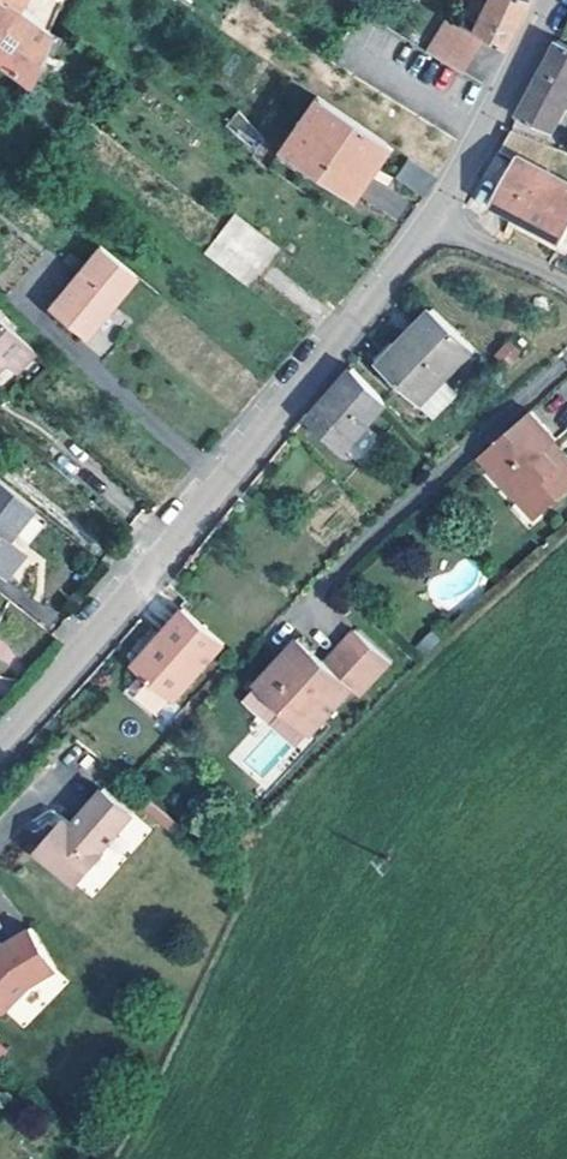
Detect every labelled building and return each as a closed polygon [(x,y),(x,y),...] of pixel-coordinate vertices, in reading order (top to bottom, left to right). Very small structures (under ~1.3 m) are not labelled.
[(14,8),(2,0),(0,0),(0,64),(25,83),(41,51),(49,32),(14,8)] [(14,8),(20,0),(2,0),(14,8)] [(483,1),(479,10),(470,31),(501,48),(516,16),(524,0),(480,0),(483,1)] [(469,32),(470,31),(479,10),(465,4),(457,24),(469,32)] [(482,40),(469,32),(457,24),(447,17),(425,52),(461,74),(482,40)] [(566,107),(566,69),(548,58),(543,66),(514,118),(549,138),(566,107)] [(313,97),(277,152),(348,198),(383,144),(313,97)] [(558,240),(566,224),(566,183),(545,171),(557,149),(512,129),(499,150),(514,159),(490,202),(510,213),(558,240)] [(435,178),(405,159),(394,178),(421,198),(435,178)] [(553,250),(558,240),(510,213),(504,222),(553,250)] [(281,253),(235,216),(204,255),(250,291),(281,253)] [(93,245),(45,303),(80,332),(129,274),(93,245)] [(474,344),(434,305),(380,359),(419,399),(474,344)] [(37,355),(0,319),(0,371),(6,365),(17,375),(37,355)] [(504,340),(494,357),(510,366),(520,349),(504,340)] [(384,404),(352,369),(307,421),(343,452),(384,404)] [(536,496),(549,511),(566,494),(566,457),(560,463),(546,448),(554,441),(557,437),(541,421),(533,411),(482,458),(493,470),(522,502),(532,493),(536,496)] [(566,457),(566,455),(554,441),(546,448),(560,463),(566,457)] [(1,574),(21,550),(5,536),(31,505),(0,480),(0,573),(1,574)] [(549,511),(536,496),(532,493),(522,502),(527,506),(539,520),(549,511)] [(222,647),(208,633),(184,610),(157,637),(159,639),(151,646),(150,645),(130,664),(156,689),(169,702),(222,647)] [(263,699),(295,730),(297,732),(309,720),(317,729),(349,696),(356,702),(388,670),(373,655),(354,636),(316,676),(301,662),(290,651),(253,689),(263,699)] [(309,720),(297,732),(305,740),(317,729),(309,720)] [(60,834),(53,828),(33,852),(71,885),(98,855),(96,853),(127,816),(98,791),(67,827),(60,834)] [(60,834),(67,827),(59,821),(53,828),(60,834)] [(52,970),(26,929),(0,945),(0,1011),(1,1011),(26,986),(52,970)]
